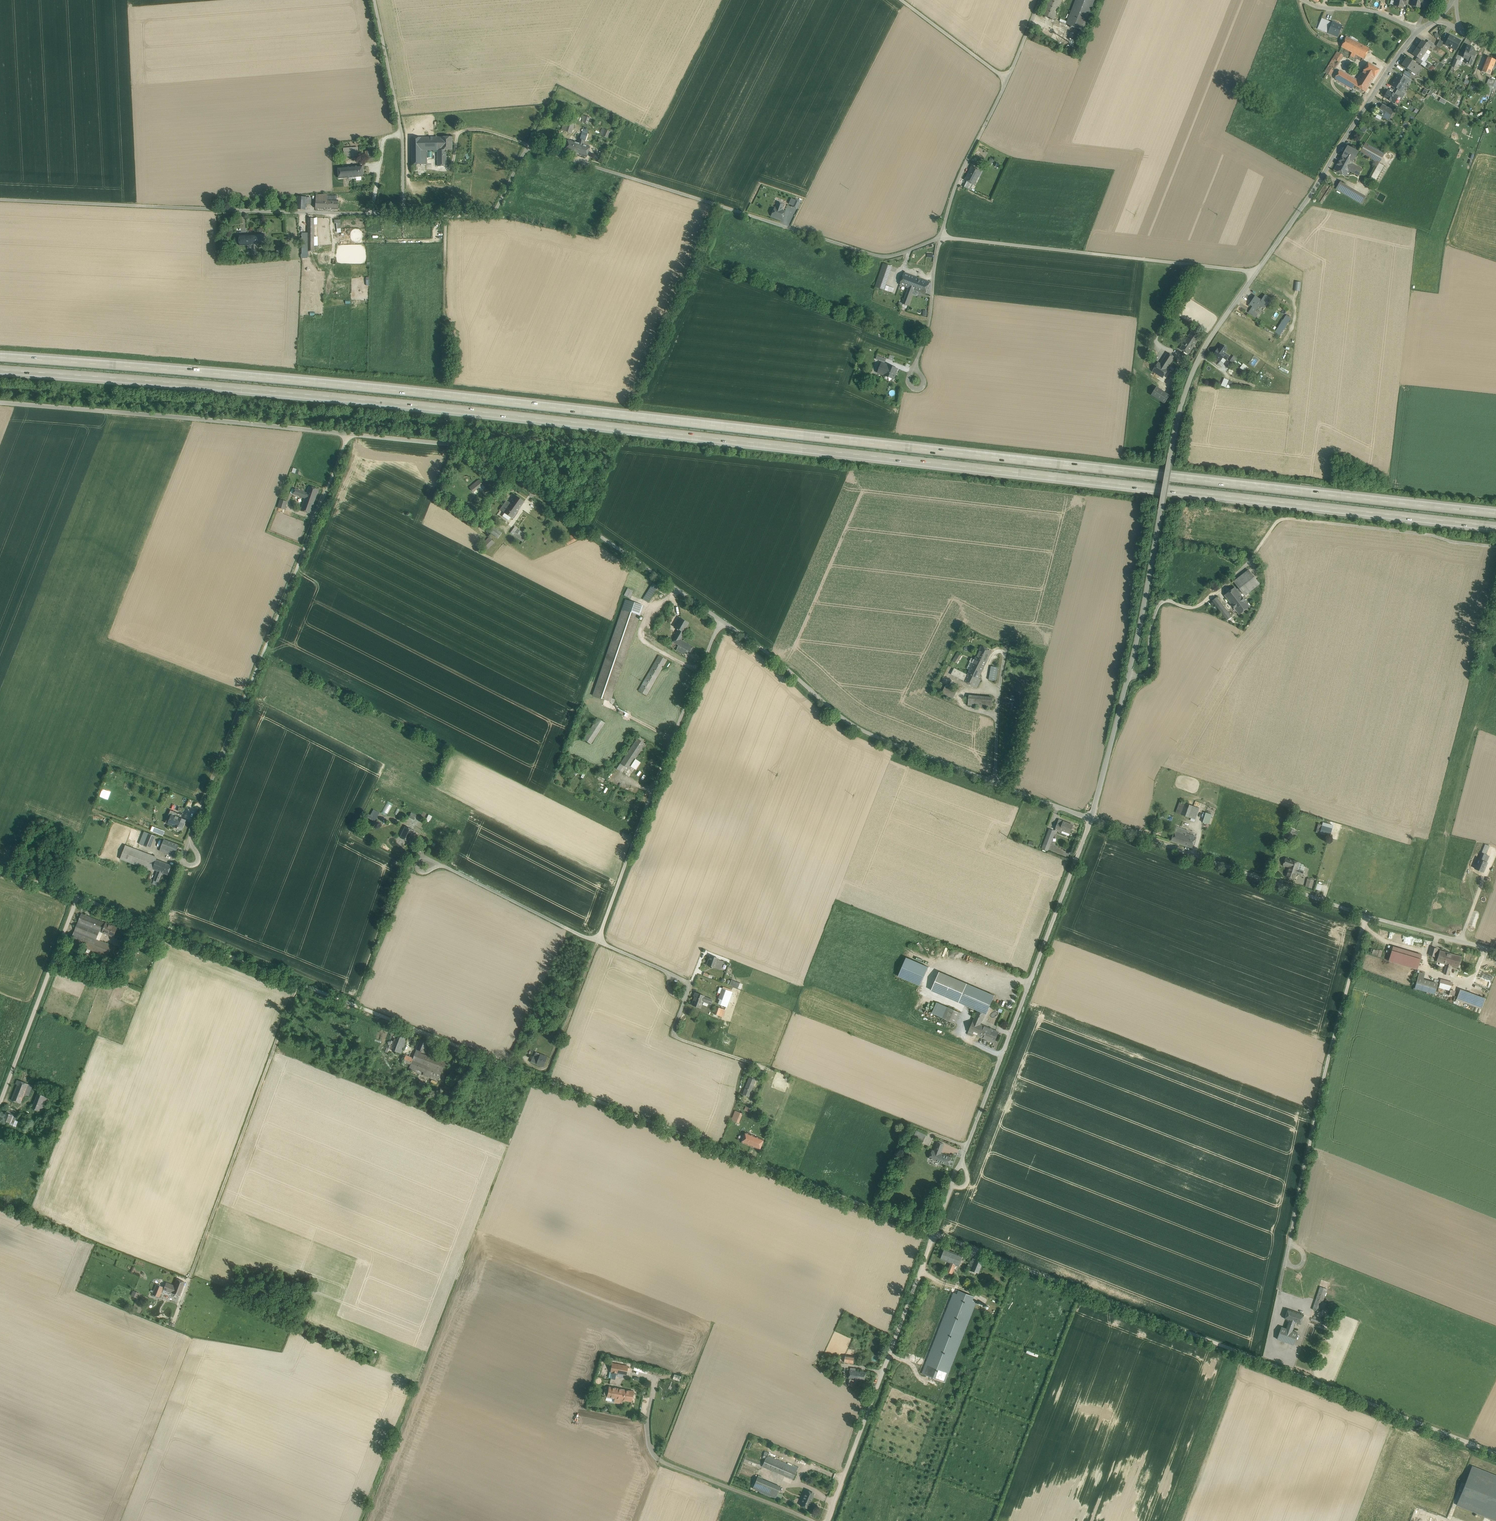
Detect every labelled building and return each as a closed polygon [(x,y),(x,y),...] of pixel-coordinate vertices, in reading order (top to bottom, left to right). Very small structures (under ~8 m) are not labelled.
[(1042,15),(1054,19),(1062,0),(1048,0),(1042,15)] [(1067,24),(1082,30),(1094,0),(1077,0),(1067,24)] [(1394,6),(1398,7),(1399,8),(1399,7),(1403,8),(1404,4),(1405,0),(1395,0),(1394,6)] [(1411,6),(1421,8),(1422,4),(1425,4),(1426,0),(1413,0),(1411,6)] [(1329,22),(1322,19),(1319,25),(1324,28),(1326,28),(1329,22)] [(1342,26),(1332,22),(1328,33),(1338,37),(1342,26)] [(1460,41),(1450,35),(1445,44),(1455,50),(1460,41)] [(1369,49),(1346,37),(1341,47),(1352,53),(1350,56),(1354,57),(1356,54),(1364,59),(1369,49)] [(1427,44),(1423,41),(1418,48),(1425,53),(1429,55),(1431,52),(1427,50),(1430,46),(1427,44)] [(1462,56),(1468,45),(1465,44),(1460,55),(1462,56)] [(1469,47),(1467,51),(1466,50),(1463,57),(1463,58),(1464,58),(1468,60),(1467,64),(1466,63),(1467,64),(1466,64),(1467,64),(1468,64),(1471,66),(1474,61),(1473,60),(1476,53),(1472,51),(1473,49),(1469,47)] [(1425,53),(1418,48),(1413,55),(1417,58),(1420,60),(1421,60),(1425,53)] [(1337,52),(1325,72),(1327,73),(1330,75),(1331,76),(1343,55),(1337,52)] [(1463,57),(1457,55),(1455,59),(1459,61),(1458,65),(1461,66),(1464,58),(1463,58),(1463,57)] [(1495,60),(1487,57),(1481,71),(1490,75),(1493,68),(1494,64),(1495,60)] [(1421,68),(1414,63),(1407,58),(1402,65),(1409,70),(1408,72),(1411,74),(1412,72),(1416,75),(1421,68)] [(1427,64),(1421,60),(1420,60),(1417,58),(1415,60),(1425,67),(1427,64)] [(1379,70),(1368,63),(1362,73),(1373,80),(1379,70)] [(1357,81),(1339,70),(1335,78),(1353,89),(1355,86),(1357,81)] [(1373,80),(1362,73),(1357,81),(1355,86),(1365,92),(1373,80)] [(1482,81),(1473,76),(1472,81),(1480,85),(1482,81)] [(1495,80),(1489,78),(1487,84),(1494,87),(1495,82),(1495,80)] [(1398,108),(1391,104),(1389,109),(1393,112),(1395,113),(1398,108)] [(1389,109),(1382,105),(1378,113),(1376,117),(1380,120),(1383,116),(1389,120),(1393,112),(1389,109)] [(568,123),(565,122),(562,130),(571,133),(574,122),(569,120),(568,123)] [(610,131),(605,129),(602,136),(607,138),(610,131)] [(420,137),(411,138),(411,164),(421,164),(420,137)] [(440,137),(420,137),(421,164),(427,164),(427,150),(436,150),(437,150),(440,150),(440,137)] [(452,137),(440,137),(440,150),(441,150),(446,150),(452,150),(452,137)] [(578,143),(568,140),(565,150),(579,155),(583,145),(584,141),(580,140),(578,143)] [(1384,154),(1365,144),(1360,152),(1370,157),(1359,177),(1373,184),(1384,166),(1379,163),(1384,154)] [(589,147),(583,145),(579,155),(586,157),(589,147)] [(1358,152),(1347,147),(1343,156),(1353,161),(1358,152)] [(354,148),(343,148),(344,157),(354,156),(354,148)] [(446,150),(441,150),(440,150),(437,150),(438,166),(446,166),(446,150)] [(1343,156),(1335,170),(1345,176),(1348,170),(1352,163),(1353,161),(1343,156)] [(1362,169),(1352,163),(1348,170),(1358,176),(1362,169)] [(354,166),(338,167),(339,178),(351,177),(351,178),(352,178),(352,177),(355,177),(354,166)] [(362,166),(354,166),(355,177),(363,176),(362,166)] [(982,171),(972,166),(965,180),(967,181),(973,184),(974,185),(982,171)] [(973,184),(967,181),(964,187),(970,190),(973,184)] [(1345,185),(1340,182),(1336,189),(1341,192),(1345,185)] [(1366,197),(1345,185),(1341,192),(1362,204),(1366,197)] [(327,194),(317,195),(316,208),(324,209),(324,200),(327,200),(327,194)] [(306,197),(297,197),(297,209),(306,210),(306,202),(306,197)] [(791,197),(788,204),(797,209),(801,202),(791,197)] [(327,200),(324,200),(324,209),(338,209),(338,200),(327,200)] [(785,211),(775,207),(775,208),(771,215),(771,216),(781,219),(785,211)] [(264,234),(247,235),(247,245),(252,245),(252,255),(257,255),(256,245),(265,244),(264,234)] [(882,268),(877,282),(885,285),(890,271),(882,268)] [(919,278),(904,273),(900,285),(909,288),(903,304),(908,306),(914,289),(915,290),(919,278)] [(930,282),(919,278),(915,290),(925,294),(930,282)] [(1261,300),(1255,296),(1250,304),(1253,306),(1251,309),(1255,312),(1260,305),(1265,308),(1271,299),(1265,295),(1261,300)] [(1286,317),(1275,332),(1280,336),(1291,319),(1286,317)] [(1192,330),(1180,349),(1188,354),(1201,336),(1192,330)] [(1225,354),(1218,349),(1213,355),(1217,358),(1220,361),(1223,357),(1226,360),(1229,356),(1225,354)] [(1168,353),(1160,364),(1158,363),(1153,371),(1163,378),(1168,369),(1167,368),(1174,357),(1168,353)] [(888,366),(882,363),(878,373),(885,375),(894,379),(898,369),(888,365),(888,366)] [(1224,378),(1221,384),(1230,388),(1233,381),(1224,378)] [(1169,396),(1156,388),(1152,394),(1165,403),(1169,396)] [(459,464),(453,470),(457,474),(462,468),(459,464)] [(479,480),(470,487),(473,492),(483,484),(479,480)] [(318,490),(309,487),(307,493),(305,498),(314,501),(318,490)] [(307,493),(295,489),(294,494),(305,498),(307,493)] [(524,502),(516,496),(510,503),(519,509),(524,502)] [(314,501),(305,498),(301,510),(310,513),(314,501)] [(287,501),(280,500),(278,507),(285,509),(287,501)] [(510,503),(507,501),(501,510),(512,518),(519,509),(510,503)] [(488,516),(481,526),(484,528),(491,518),(488,516)] [(502,533),(492,526),(488,531),(498,538),(502,533)] [(527,536),(515,527),(510,533),(523,542),(527,536)] [(573,535),(562,540),(565,546),(576,540),(573,535)] [(490,537),(481,545),(486,551),(494,542),(490,537)] [(1259,584),(1248,570),(1234,581),(1239,588),(1237,590),(1240,595),(1243,593),(1245,595),(1259,584)] [(653,584),(644,599),(648,602),(657,586),(653,584)] [(1235,587),(1225,595),(1232,605),(1243,597),(1240,595),(1237,590),(1235,587)] [(628,588),(625,596),(629,598),(633,591),(628,588)] [(1221,603),(1217,597),(1212,601),(1216,607),(1221,603)] [(1250,606),(1243,597),(1232,605),(1239,614),(1250,606)] [(642,605),(626,600),(623,610),(639,615),(642,605)] [(1232,616),(1224,606),(1218,610),(1227,620),(1232,616)] [(623,610),(594,696),(609,701),(639,615),(623,610)] [(689,623),(681,618),(679,622),(677,621),(674,627),(679,630),(672,641),(679,645),(676,650),(684,655),(687,650),(690,652),(693,647),(680,639),(685,630),(684,630),(689,623)] [(991,651),(981,647),(973,663),(983,667),(991,651)] [(959,652),(953,661),(957,663),(962,654),(959,652)] [(659,655),(639,691),(646,695),(667,660),(659,655)] [(973,663),(968,675),(954,668),(951,675),(965,681),(964,681),(977,688),(981,680),(978,678),(983,667),(973,663)] [(998,667),(991,666),(989,680),(996,681),(998,667)] [(946,685),(942,694),(953,699),(957,691),(946,685)] [(993,698),(969,696),(968,705),(992,707),(993,698)] [(598,718),(584,739),(591,744),(604,723),(598,718)] [(637,739),(621,764),(624,766),(628,769),(630,766),(635,759),(645,744),(637,739)] [(635,759),(630,766),(636,770),(640,763),(635,759)] [(1189,817),(1190,814),(1196,816),(1199,808),(1180,801),(1176,813),(1189,817)] [(374,810),(369,818),(374,821),(379,812),(374,810)] [(1209,824),(1212,814),(1206,813),(1203,822),(1209,824)] [(181,818),(172,815),(170,819),(169,823),(168,824),(174,826),(182,830),(186,820),(181,818)] [(1073,825),(1063,821),(1062,824),(1058,823),(1056,829),(1062,831),(1062,830),(1070,833),(1073,825)] [(1332,828),(1322,825),(1320,833),(1330,836),(1332,828)] [(152,826),(150,830),(163,835),(165,830),(152,826)] [(415,831),(406,827),(401,837),(409,841),(412,834),(413,835),(415,831)] [(1056,831),(1050,829),(1042,849),(1048,851),(1056,831)] [(1295,831),(1288,829),(1285,836),(1292,839),(1295,831)] [(1186,834),(1175,830),(1172,840),(1182,844),(1186,834)] [(148,833),(145,832),(140,844),(143,845),(148,833)] [(148,833),(143,845),(150,848),(155,836),(148,833)] [(1196,837),(1186,834),(1182,844),(1192,847),(1196,837)] [(114,846),(102,839),(99,844),(111,850),(114,846)] [(179,845),(164,839),(160,851),(175,856),(179,845)] [(114,846),(111,850),(117,853),(121,845),(116,842),(114,846)] [(157,859),(128,847),(123,860),(152,871),(153,868),(156,860),(157,859)] [(1482,853),(1479,859),(1475,869),(1483,872),(1487,863),(1483,861),(1486,855),(1482,853)] [(1300,863),(1291,860),(1290,860),(1286,859),(1284,864),(1289,866),(1286,877),(1294,880),(1296,874),(1302,876),(1304,871),(1298,869),(1300,863)] [(171,866),(156,860),(153,868),(158,870),(162,872),(168,874),(171,866)] [(158,870),(154,880),(158,882),(162,872),(158,870)] [(100,941),(103,933),(113,937),(117,927),(106,923),(82,914),(82,913),(70,941),(113,958),(117,947),(100,941)] [(1388,961),(1418,969),(1422,953),(1392,946),(1388,961)] [(1438,949),(1431,947),(1429,955),(1435,957),(1438,949)] [(1454,955),(1442,951),(1439,962),(1447,964),(1444,973),(1448,975),(1451,965),(1454,955)] [(1461,956),(1454,954),(1454,955),(1451,965),(1458,968),(1461,956)] [(718,958),(710,955),(706,965),(718,968),(720,969),(723,962),(718,960),(718,959),(718,958)] [(905,957),(897,976),(920,985),(928,966),(905,957)] [(1494,976),(1495,972),(1495,971),(1486,967),(1484,972),(1494,976)] [(967,984),(939,972),(931,990),(959,1002),(967,984)] [(1437,984),(1423,979),(1425,974),(1420,972),(1415,988),(1435,993),(1437,984)] [(739,983),(731,980),(729,985),(738,988),(739,983)] [(1452,986),(1440,983),(1437,992),(1449,995),(1452,986)] [(995,996),(967,984),(959,1002),(978,1010),(985,1014),(987,1014),(995,996)] [(732,992),(722,988),(718,999),(722,1000),(721,1005),(726,1007),(732,992)] [(1485,998),(1461,989),(1457,999),(1482,1008),(1485,998)] [(704,996),(695,993),(694,995),(695,995),(692,1005),(700,1008),(702,1001),(705,1002),(706,997),(704,996)] [(961,1013),(948,1007),(943,1018),(956,1024),(961,1013)] [(978,1010),(969,1031),(973,1033),(980,1036),(985,1026),(981,1024),(985,1014),(978,1010)] [(999,1032),(985,1026),(980,1036),(994,1043),(999,1032)] [(396,1035),(392,1033),(386,1047),(390,1049),(401,1053),(407,1039),(396,1035)] [(447,1062),(428,1055),(428,1056),(422,1053),(422,1051),(424,1052),(428,1042),(421,1039),(413,1058),(406,1055),(403,1062),(410,1065),(409,1069),(439,1080),(445,1064),(448,1066),(449,1064),(447,1063),(447,1062)] [(540,1054),(534,1052),(530,1062),(536,1064),(540,1054)] [(547,1057),(540,1054),(536,1064),(543,1066),(547,1057)] [(11,1100),(21,1103),(24,1094),(29,1096),(33,1086),(17,1080),(16,1084),(17,1085),(11,1100)] [(747,1083),(743,1094),(748,1097),(753,1085),(747,1083)] [(42,1111),(47,1097),(38,1093),(32,1108),(42,1111)] [(4,1120),(10,1122),(14,1112),(8,1109),(4,1120)] [(736,1111),(732,1120),(738,1123),(742,1113),(736,1111)] [(916,1130),(912,1140),(922,1144),(926,1134),(916,1130)] [(763,1140),(745,1132),(741,1142),(760,1149),(763,1140)] [(942,1150),(936,1147),(935,1151),(932,1150),(929,1158),(949,1165),(952,1157),(941,1153),(942,1150)] [(959,1266),(963,1256),(945,1248),(941,1259),(950,1262),(946,1271),(953,1273),(956,1265),(959,1266)] [(988,1264),(973,1258),(969,1269),(983,1275),(988,1264)] [(164,1289),(180,1295),(185,1282),(177,1279),(175,1285),(167,1282),(166,1284),(165,1288),(164,1289)] [(152,1295),(159,1297),(163,1287),(156,1284),(152,1295)] [(1320,1287),(1313,1309),(1319,1312),(1327,1289),(1320,1287)] [(922,1373),(945,1382),(976,1302),(973,1300),(974,1296),(958,1290),(957,1294),(953,1293),(922,1373)] [(1296,1312),(1288,1309),(1285,1319),(1289,1320),(1286,1328),(1293,1330),(1296,1322),(1293,1321),(1296,1312)] [(1296,1312),(1293,1321),(1296,1322),(1301,1324),(1304,1315),(1296,1312)] [(1286,1328),(1282,1327),(1279,1335),(1294,1341),(1295,1341),(1298,1332),(1293,1330),(1286,1328)] [(1294,1341),(1279,1335),(1278,1339),(1293,1344),(1294,1341)] [(616,1379),(618,1373),(626,1375),(628,1366),(612,1363),(610,1372),(611,1372),(610,1378),(616,1379)] [(848,1385),(853,1386),(857,1386),(858,1379),(865,1380),(866,1372),(850,1370),(849,1379),(848,1385)] [(610,1387),(608,1397),(632,1401),(634,1391),(610,1387)] [(793,1479),(796,1471),(796,1470),(766,1457),(762,1466),(793,1479)] [(1457,1505),(1495,1520),(1495,1475),(1473,1466),(1457,1505)] [(757,1477),(753,1488),(776,1498),(780,1487),(757,1477)] [(806,1490),(800,1505),(808,1509),(814,1493),(806,1490)]
